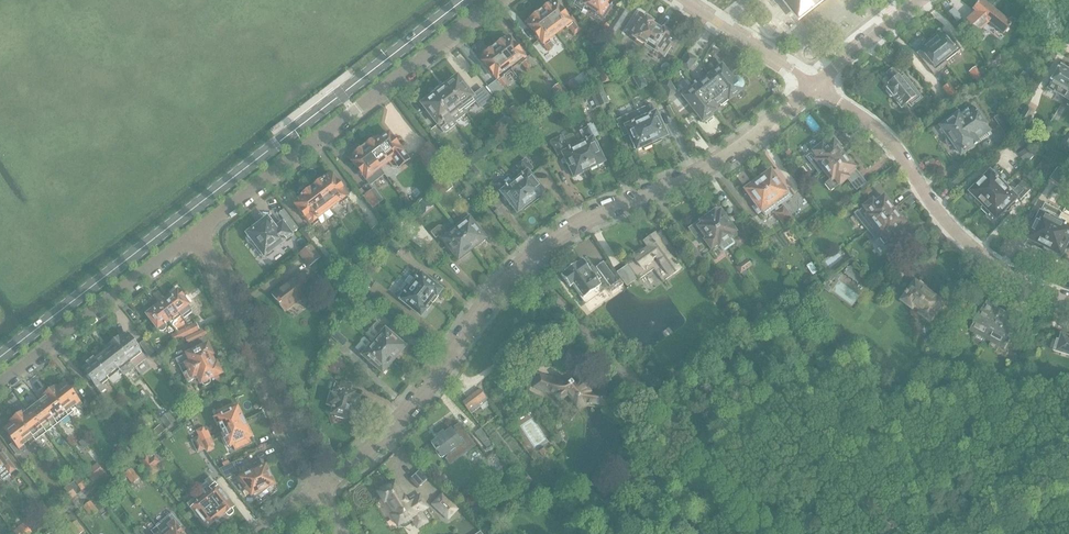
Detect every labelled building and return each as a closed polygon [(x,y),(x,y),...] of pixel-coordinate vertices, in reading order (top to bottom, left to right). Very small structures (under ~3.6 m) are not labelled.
[(585,7),(603,18),(611,7),(605,4),(608,0),(590,0),(586,5),(585,7)] [(786,1),(798,16),(818,0),(787,0),(786,1)] [(967,20),(978,32),(989,22),(1004,34),(1011,25),(981,0),(980,0),(973,9),(976,12),(973,15),(967,20)] [(579,32),(573,24),(572,24),(554,1),(550,4),(548,4),(542,8),(542,11),(540,12),(557,34),(567,26),(575,35),(579,32)] [(547,41),(557,34),(540,12),(539,13),(536,13),(531,17),(530,19),(527,22),(543,44),(548,51),(552,48),(547,41)] [(962,18),(958,13),(953,17),(957,22),(962,18)] [(614,23),(620,26),(623,21),(618,17),(614,23)] [(645,45),(657,27),(652,24),(653,22),(646,18),(644,21),(641,19),(637,25),(633,22),(626,33),(627,33),(627,34),(633,38),(634,37),(645,45)] [(603,38),(610,27),(602,22),(596,33),(603,38)] [(645,45),(657,53),(664,57),(666,58),(672,48),(674,50),(680,40),(670,33),(663,29),(662,31),(657,27),(645,45)] [(949,35),(945,38),(941,33),(937,36),(936,35),(929,40),(946,62),(961,51),(949,35)] [(496,47),(495,48),(511,69),(519,62),(525,70),(530,65),(525,58),(509,37),(504,41),(501,39),(496,43),(496,47)] [(946,62),(929,40),(922,45),(923,47),(916,53),(934,76),(948,65),(946,62)] [(495,48),(493,49),(490,47),(485,52),(486,55),(481,58),(497,79),(511,69),(495,48)] [(688,70),(695,59),(688,54),(681,66),(688,70)] [(735,80),(734,81),(722,65),(709,75),(729,100),(742,90),(741,89),(742,89),(742,88),(743,87),(743,86),(743,85),(743,84),(743,83),(742,82),(742,81),(741,80),(740,80),(739,80),(738,79),(737,79),(736,79),(735,80)] [(978,83),(985,78),(976,66),(969,72),(978,83)] [(1068,93),(1068,70),(1063,66),(1056,78),(1052,77),(1050,81),(1052,84),(1049,88),(1066,98),(1068,93)] [(603,83),(610,81),(606,68),(599,70),(603,83)] [(923,99),(903,74),(899,78),(893,69),(886,75),(891,81),(886,85),(886,86),(885,87),(887,89),(886,92),(890,97),(894,97),(902,108),(903,107),(908,104),(911,108),(923,99)] [(640,74),(633,78),(640,90),(647,86),(640,74)] [(729,101),(729,100),(709,75),(709,76),(710,76),(696,87),(696,86),(695,87),(715,111),(713,109),(719,105),(721,107),(729,100),(729,101)] [(473,96),(467,88),(468,88),(463,81),(462,82),(458,76),(454,80),(453,79),(446,85),(464,109),(462,106),(469,101),(471,104),(473,104),(477,101),(481,106),(492,98),(484,88),(473,96)] [(505,89),(503,87),(507,83),(504,78),(498,82),(497,80),(488,87),(496,96),(505,89)] [(567,85),(576,96),(582,91),(573,80),(567,85)] [(668,97),(676,93),(669,81),(661,86),(668,97)] [(951,100),(958,95),(949,83),(942,89),(951,100)] [(459,113),(464,109),(446,85),(443,87),(438,87),(434,90),(434,94),(450,116),(457,110),(459,113)] [(561,101),(567,96),(558,85),(552,90),(561,101)] [(713,113),(715,111),(695,87),(683,96),(702,121),(705,119),(706,121),(714,115),(713,113)] [(599,106),(608,103),(602,88),(593,91),(599,106)] [(591,109),(599,106),(593,91),(585,94),(591,109)] [(448,117),(450,116),(434,94),(433,95),(422,104),(426,109),(425,110),(436,123),(445,134),(455,126),(448,117)] [(935,97),(935,98),(929,102),(935,109),(941,104),(935,97)] [(659,106),(654,108),(652,104),(637,111),(653,146),(662,142),(661,139),(667,136),(659,119),(663,116),(659,106)] [(1028,124),(1036,111),(1028,106),(1020,119),(1028,124)] [(515,107),(508,111),(517,123),(523,118),(515,107)] [(980,143),(992,134),(990,131),(991,130),(976,109),(970,113),(968,110),(961,115),(960,114),(943,127),(948,135),(946,137),(947,139),(947,141),(946,142),(947,144),(948,146),(950,146),(952,146),(954,148),(956,146),(963,155),(980,143)] [(644,150),(653,146),(637,111),(617,121),(621,130),(624,137),(629,135),(636,150),(643,148),(644,150)] [(524,124),(531,136),(537,132),(531,120),(524,124)] [(503,136),(508,132),(501,122),(495,127),(503,136)] [(524,139),(531,136),(524,124),(517,128),(524,139)] [(604,162),(597,147),(598,147),(589,127),(583,131),(584,134),(582,136),(584,139),(576,143),(589,170),(604,162)] [(364,148),(380,169),(390,162),(395,169),(400,165),(395,158),(394,158),(378,137),(374,140),(371,139),(365,143),(365,147),(364,148)] [(589,170),(576,143),(568,147),(566,143),(564,145),(562,141),(556,144),(566,164),(568,164),(574,177),(589,170)] [(819,174),(824,171),(842,156),(838,151),(840,150),(834,141),(825,148),(822,145),(814,152),(819,159),(812,164),(819,174)] [(440,155),(431,144),(430,145),(430,146),(426,149),(424,150),(425,150),(422,152),(422,156),(429,166),(434,166),(436,165),(437,166),(439,165),(434,160),(434,159),(440,155)] [(1033,151),(1028,144),(1016,151),(1022,159),(1033,151)] [(364,148),(362,149),(359,148),(354,152),(354,155),(350,158),(367,179),(366,180),(372,187),(377,183),(375,180),(372,175),(380,169),(364,148)] [(468,160),(460,149),(454,154),(463,164),(468,160)] [(434,159),(434,160),(439,165),(445,160),(440,155),(434,159)] [(866,183),(855,168),(848,160),(846,161),(842,156),(824,171),(831,180),(826,184),(831,191),(839,185),(840,185),(847,179),(856,191),(866,183)] [(1048,162),(1041,157),(1033,167),(1040,173),(1045,167),(1048,162)] [(513,180),(533,206),(541,200),(540,198),(545,193),(535,180),(536,180),(522,162),(516,167),(519,170),(517,171),(520,175),(513,180)] [(472,163),(466,168),(474,178),(480,173),(472,163)] [(982,209),(1007,183),(1002,179),(1002,176),(1001,174),(1004,171),(999,166),(992,173),(992,172),(988,176),(986,174),(986,175),(985,174),(978,180),(979,181),(979,182),(980,184),(972,192),(978,198),(975,202),(982,209)] [(800,181),(806,176),(799,168),(793,173),(800,181)] [(758,180),(777,206),(779,204),(780,205),(793,196),(788,190),(786,192),(771,171),(758,180)] [(312,188),(333,215),(334,215),(330,210),(347,197),(348,196),(331,173),(322,180),(319,179),(313,183),(313,186),(312,188)] [(1066,173),(1059,183),(1067,189),(1068,186),(1068,175),(1066,173)] [(509,175),(501,182),(499,180),(493,185),(507,203),(508,202),(518,214),(524,210),(526,212),(533,206),(513,180),(509,175)] [(450,176),(440,184),(446,192),(457,184),(450,176)] [(774,208),(777,206),(758,180),(745,190),(755,203),(750,206),(756,214),(761,211),(765,216),(775,209),(774,208)] [(1022,200),(1032,190),(1024,182),(1016,190),(1014,188),(1012,188),(1007,183),(982,209),(989,216),(992,212),(998,219),(1007,210),(1008,212),(1016,204),(1015,202),(1018,199),(1018,198),(1019,197),(1022,200)] [(359,190),(373,208),(385,199),(375,187),(373,189),(370,189),(370,191),(366,194),(362,189),(359,190)] [(333,215),(312,188),(310,189),(308,188),(302,192),(302,195),(294,202),(312,225),(313,224),(313,223),(318,219),(322,224),(333,215)] [(436,204),(427,194),(413,207),(421,217),(436,204)] [(874,226),(893,211),(889,206),(891,205),(884,197),(875,204),(873,201),(859,211),(865,219),(867,217),(874,226)] [(788,212),(784,206),(781,207),(780,205),(779,204),(777,206),(774,208),(775,209),(776,211),(774,213),(778,219),(788,212)] [(1044,251),(1060,219),(1054,216),(1053,213),(1051,212),(1053,208),(1047,205),(1042,213),(1040,218),(1038,216),(1033,227),(1035,228),(1029,238),(1037,242),(1035,246),(1044,251)] [(708,216),(730,247),(734,244),(733,243),(739,238),(735,233),(736,232),(721,211),(716,214),(715,212),(708,216)] [(884,245),(890,240),(899,233),(896,230),(905,223),(898,214),(896,216),(893,211),(874,226),(882,236),(879,238),(884,245)] [(788,212),(778,219),(783,225),(793,218),(788,212)] [(465,214),(459,219),(462,223),(463,222),(463,223),(456,229),(472,250),(486,239),(467,214),(465,215),(465,214)] [(406,216),(402,221),(413,230),(417,224),(406,216)] [(730,247),(708,216),(689,230),(696,239),(703,234),(707,239),(705,241),(711,250),(719,245),(720,246),(721,246),(724,252),(725,252),(730,248),(730,247)] [(298,228),(291,219),(286,223),(293,232),(298,228)] [(1068,245),(1068,222),(1068,221),(1066,222),(1060,219),(1044,251),(1052,255),(1055,251),(1063,255),(1068,244),(1068,245)] [(269,221),(268,221),(267,220),(266,221),(265,221),(264,222),(263,223),(264,224),(264,225),(260,228),(259,226),(247,235),(246,237),(246,238),(246,240),(247,242),(248,243),(251,244),(261,257),(265,255),(286,239),(291,235),(281,222),(274,228),(269,221)] [(759,220),(751,225),(756,232),(759,236),(766,231),(759,220)] [(372,230),(381,241),(387,236),(379,225),(372,230)] [(751,235),(756,232),(751,225),(746,229),(751,235)] [(909,247),(914,244),(915,245),(928,233),(924,228),(910,239),(911,240),(906,244),(909,247)] [(464,256),(472,250),(456,229),(442,240),(457,259),(463,254),(464,256)] [(649,248),(634,258),(627,263),(639,280),(656,268),(659,271),(674,261),(660,241),(661,241),(655,233),(644,241),(649,248)] [(386,247),(396,255),(400,250),(391,242),(386,247)] [(685,247),(694,260),(700,255),(691,242),(685,247)] [(311,245),(299,253),(310,266),(321,258),(311,245)] [(373,258),(368,264),(373,268),(378,261),(373,258)] [(599,294),(604,290),(598,282),(604,278),(596,267),(591,271),(582,259),(577,263),(564,272),(561,275),(570,287),(573,285),(586,303),(599,294)] [(747,259),(743,261),(735,268),(740,275),(742,274),(744,278),(749,274),(747,271),(752,266),(747,259)] [(612,290),(619,284),(603,262),(596,267),(612,290)] [(344,266),(336,272),(346,286),(359,275),(350,263),(344,267),(344,266)] [(438,295),(441,290),(420,273),(415,269),(405,282),(433,304),(439,296),(438,295)] [(365,293),(370,286),(372,288),(377,281),(363,271),(358,278),(354,285),(365,293)] [(838,280),(840,277),(835,273),(823,289),(828,292),(831,289),(828,287),(835,278),(838,280)] [(284,311),(312,290),(300,274),(272,295),(284,311)] [(932,322),(939,312),(941,313),(948,303),(939,296),(937,299),(925,289),(926,287),(917,280),(908,291),(910,293),(904,301),(914,309),(916,306),(923,312),(921,314),(932,322)] [(427,312),(433,304),(405,282),(410,286),(405,292),(400,289),(395,295),(421,316),(425,311),(427,312)] [(341,296),(346,291),(341,284),(335,289),(341,296)] [(168,298),(181,316),(182,316),(179,313),(182,310),(184,312),(184,313),(186,313),(187,313),(188,313),(189,312),(189,311),(190,310),(190,309),(190,307),(188,306),(189,305),(184,298),(185,297),(180,290),(179,291),(178,290),(168,298)] [(975,292),(968,305),(975,309),(982,296),(975,292)] [(349,293),(346,297),(356,306),(360,302),(349,293)] [(174,322),(181,316),(168,298),(157,306),(168,321),(172,318),(174,322)] [(986,339),(1001,311),(997,308),(997,307),(988,302),(972,332),(977,335),(975,339),(975,340),(975,342),(975,343),(976,345),(977,345),(979,346),(980,346),(981,345),(983,344),(986,339)] [(165,323),(168,321),(157,306),(147,314),(158,329),(159,331),(161,331),(163,331),(164,331),(165,330),(166,329),(166,328),(166,326),(165,323)] [(1008,339),(1012,332),(1017,335),(1023,325),(1018,322),(1020,319),(1012,314),(1012,313),(1008,311),(1006,313),(1001,311),(986,339),(991,343),(989,346),(997,351),(1000,347),(1005,350),(1010,340),(1008,339)] [(1036,326),(1028,322),(1023,332),(1030,336),(1036,326)] [(185,329),(188,336),(201,331),(197,323),(189,326),(190,327),(185,329)] [(406,347),(382,326),(378,323),(374,327),(375,330),(380,335),(374,343),(394,360),(406,347)] [(190,327),(189,326),(177,332),(178,333),(181,331),(184,338),(188,336),(185,329),(190,327)] [(337,351),(342,346),(343,347),(348,341),(334,329),(329,334),(334,339),(329,344),(337,351)] [(178,333),(177,332),(171,334),(175,342),(184,338),(181,331),(178,333)] [(188,344),(203,337),(200,331),(185,338),(188,344)] [(115,342),(130,361),(141,353),(127,335),(123,339),(121,337),(115,342)] [(1064,336),(1063,341),(1062,341),(1059,350),(1068,354),(1068,338),(1064,336)] [(148,356),(153,352),(144,341),(139,345),(148,356)] [(182,374),(183,374),(213,360),(211,355),(212,354),(206,341),(174,357),(177,362),(182,374)] [(337,351),(329,344),(326,341),(319,362),(329,366),(333,358),(338,352),(337,351)] [(135,367),(130,361),(115,342),(109,346),(110,347),(105,351),(124,375),(135,367)] [(388,368),(394,360),(374,343),(368,350),(365,348),(362,348),(358,352),(381,372),(385,366),(388,368)] [(122,377),(124,375),(105,351),(96,358),(95,357),(93,358),(108,378),(117,371),(122,377)] [(101,384),(108,378),(93,358),(87,363),(88,365),(83,369),(96,386),(101,392),(105,389),(101,384)] [(213,360),(183,374),(188,383),(199,378),(201,383),(205,386),(211,384),(211,379),(222,374),(217,364),(215,364),(213,360)] [(556,378),(554,380),(538,374),(534,386),(553,394),(559,402),(568,395),(579,410),(586,404),(607,406),(608,398),(602,398),(602,394),(589,390),(580,377),(574,384),(570,381),(563,379),(559,380),(559,379),(556,378)] [(344,417),(347,418),(350,407),(356,409),(359,398),(353,397),(354,394),(351,393),(353,386),(341,383),(336,382),(332,395),(331,394),(328,405),(329,406),(329,408),(332,409),(331,414),(336,415),(335,417),(344,419),(344,417)] [(50,391),(69,415),(73,412),(70,409),(76,405),(78,408),(82,405),(65,383),(57,388),(56,387),(50,391)] [(479,390),(463,402),(472,413),(488,401),(479,390)] [(58,424),(69,415),(50,391),(43,397),(44,397),(40,400),(58,424)] [(47,432),(58,424),(40,400),(36,404),(34,402),(27,407),(47,432)] [(224,431),(245,421),(238,407),(235,408),(233,404),(216,411),(219,416),(216,418),(215,417),(213,418),(217,426),(221,424),(224,431)] [(36,440),(47,432),(27,407),(29,409),(24,412),(17,417),(36,440)] [(167,428),(176,421),(169,412),(160,419),(167,428)] [(30,445),(36,440),(17,417),(11,422),(12,423),(4,429),(15,442),(10,446),(17,455),(20,455),(25,451),(25,449),(26,448),(23,445),(28,442),(30,445)] [(232,445),(235,449),(251,442),(249,437),(251,436),(245,421),(224,431),(227,438),(224,440),(227,448),(229,447),(229,446),(232,445)] [(442,458),(463,443),(469,438),(458,424),(444,434),(443,432),(438,435),(440,437),(431,444),(442,458)] [(158,436),(163,432),(159,426),(154,431),(158,436)] [(202,441),(211,437),(208,431),(206,432),(204,427),(197,431),(199,437),(202,441)] [(489,440),(481,430),(480,429),(475,433),(484,444),(489,440)] [(206,449),(202,441),(199,437),(192,440),(198,453),(206,449)] [(206,449),(207,453),(214,449),(212,445),(214,444),(211,437),(202,441),(206,449)] [(136,453),(138,452),(130,441),(127,442),(136,453)] [(132,453),(127,446),(122,449),(127,456),(132,453)] [(0,454),(0,475),(4,481),(11,475),(9,473),(16,468),(3,452),(0,454)] [(150,460),(145,455),(145,454),(139,459),(152,476),(159,471),(150,460)] [(218,470),(226,480),(240,473),(235,462),(218,470)] [(99,477),(105,473),(97,463),(92,468),(99,477)] [(262,468),(239,478),(247,487),(248,486),(251,494),(252,494),(254,499),(273,484),(274,484),(266,465),(261,467),(262,468)] [(92,482),(99,477),(92,468),(85,473),(92,482)] [(131,468),(124,474),(133,484),(140,479),(131,468)] [(419,487),(428,479),(420,470),(411,478),(419,487)] [(88,486),(78,474),(78,473),(71,478),(74,482),(70,485),(77,495),(88,486)] [(219,488),(218,488),(210,478),(206,481),(211,488),(209,489),(213,493),(205,498),(224,522),(234,514),(234,511),(232,509),(234,508),(219,488)] [(107,486),(108,486),(112,492),(116,488),(112,482),(107,486)] [(395,482),(378,493),(385,503),(387,502),(394,514),(392,516),(398,526),(402,524),(405,524),(412,519),(417,527),(427,521),(422,512),(428,508),(420,496),(415,499),(416,501),(409,505),(395,482)] [(68,502),(77,495),(70,485),(64,489),(68,494),(64,497),(68,502)] [(106,498),(101,492),(100,491),(95,495),(101,502),(106,498)] [(448,520),(458,510),(442,495),(433,505),(448,520)] [(213,530),(224,522),(205,498),(198,504),(195,500),(189,505),(207,529),(209,527),(211,530),(213,530)] [(91,501),(83,507),(91,517),(99,512),(91,501)] [(38,511),(48,523),(55,518),(45,506),(38,511)] [(76,520),(72,514),(66,518),(71,524),(69,526),(75,533),(81,533),(85,531),(76,520)] [(173,521),(170,517),(166,520),(168,524),(167,525),(172,532),(170,533),(183,533),(178,527),(178,528),(173,521)] [(15,533),(31,533),(32,533),(25,523),(14,532),(15,533)]
